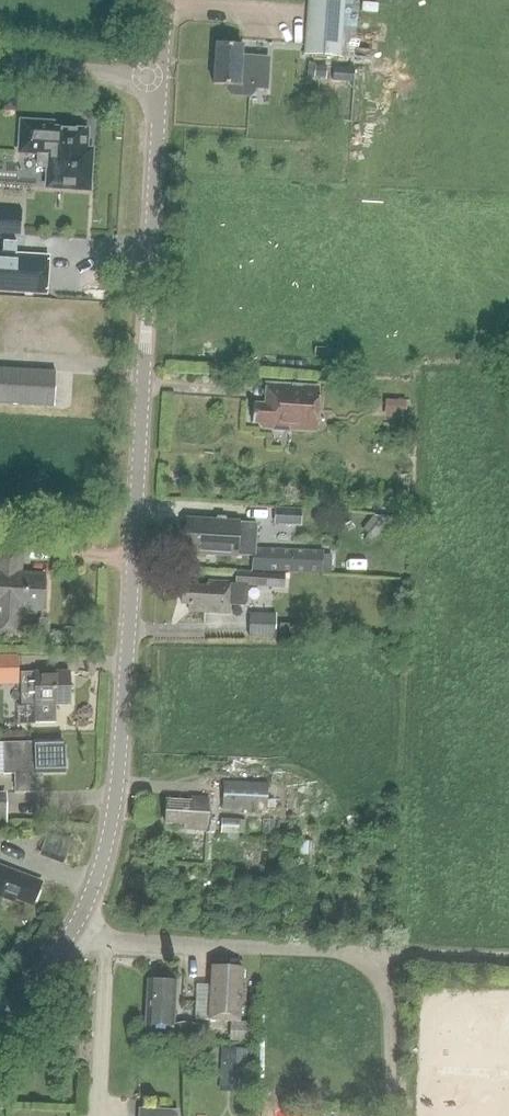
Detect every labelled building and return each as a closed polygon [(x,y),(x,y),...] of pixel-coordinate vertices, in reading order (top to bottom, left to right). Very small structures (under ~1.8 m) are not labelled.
[(340,57),(344,0),(308,0),(305,55),(340,57)] [(214,84),(222,85),(229,96),(250,98),(255,92),(255,89),(268,90),(270,57),(242,55),(243,46),(216,44),(214,84)] [(20,121),(18,152),(38,153),(37,166),(53,167),(52,187),(88,189),(89,167),(91,147),(85,147),(86,131),(52,129),(52,123),(20,121)] [(18,205),(0,206),(0,230),(19,229),(18,205)] [(46,294),(48,256),(14,254),(15,241),(1,240),(1,253),(0,253),(0,291),(46,294)] [(55,372),(0,369),(0,403),(53,406),(55,372)] [(315,431),(318,386),(266,383),(265,404),(253,403),(252,422),(264,423),(263,428),(315,431)] [(405,418),(406,400),(385,399),(384,416),(405,418)] [(408,475),(396,474),(395,495),(407,496),(408,475)] [(384,525),(372,516),(362,530),(374,538),(384,525)] [(321,572),(322,552),(294,550),(254,548),(256,523),(240,522),(214,521),(215,519),(199,518),(199,520),(186,519),(184,552),(237,554),(252,554),(251,568),(321,572)] [(43,577),(21,576),(22,547),(0,546),(0,631),(22,632),(24,608),(41,609),(43,577)] [(230,614),(230,604),(244,604),(246,602),(247,585),(283,587),(284,575),(235,571),(235,581),(208,580),(208,586),(182,585),(181,604),(189,604),(189,612),(230,614)] [(249,613),(248,637),(275,638),(275,614),(249,613)] [(300,625),(279,623),(278,638),(299,639),(300,625)] [(0,656),(0,674),(19,674),(18,655),(0,656)] [(69,704),(68,671),(34,671),(34,672),(21,672),(21,704),(35,704),(35,722),(55,722),(54,704),(69,704)] [(3,742),(4,774),(14,773),(15,792),(36,791),(35,774),(63,772),(63,768),(66,766),(66,759),(62,757),(62,740),(3,742)] [(223,780),(221,809),(266,812),(266,809),(275,810),(275,800),(266,799),(267,783),(223,780)] [(206,830),(207,797),(191,796),(191,801),(166,800),(165,823),(183,824),(183,829),(206,830)] [(237,834),(238,819),(220,818),(220,833),(237,834)] [(262,834),(273,834),(274,819),(262,819),(262,834)] [(1,898),(13,903),(14,900),(31,907),(32,903),(39,886),(31,883),(32,878),(0,863),(0,902),(1,898)] [(274,912),(288,913),(289,899),(274,899),(274,912)] [(239,1021),(241,967),(212,966),(209,1019),(239,1021)] [(173,1026),(176,980),(147,979),(144,1036),(190,1039),(197,1039),(198,1025),(194,1023),(191,1021),(188,1021),(184,1020),(180,1021),(177,1022),(175,1023),(173,1026)] [(248,1022),(230,1021),(229,1042),(247,1043),(248,1022)] [(243,1063),(220,1062),(219,1086),(238,1087),(238,1077),(242,1077),(243,1063)]
